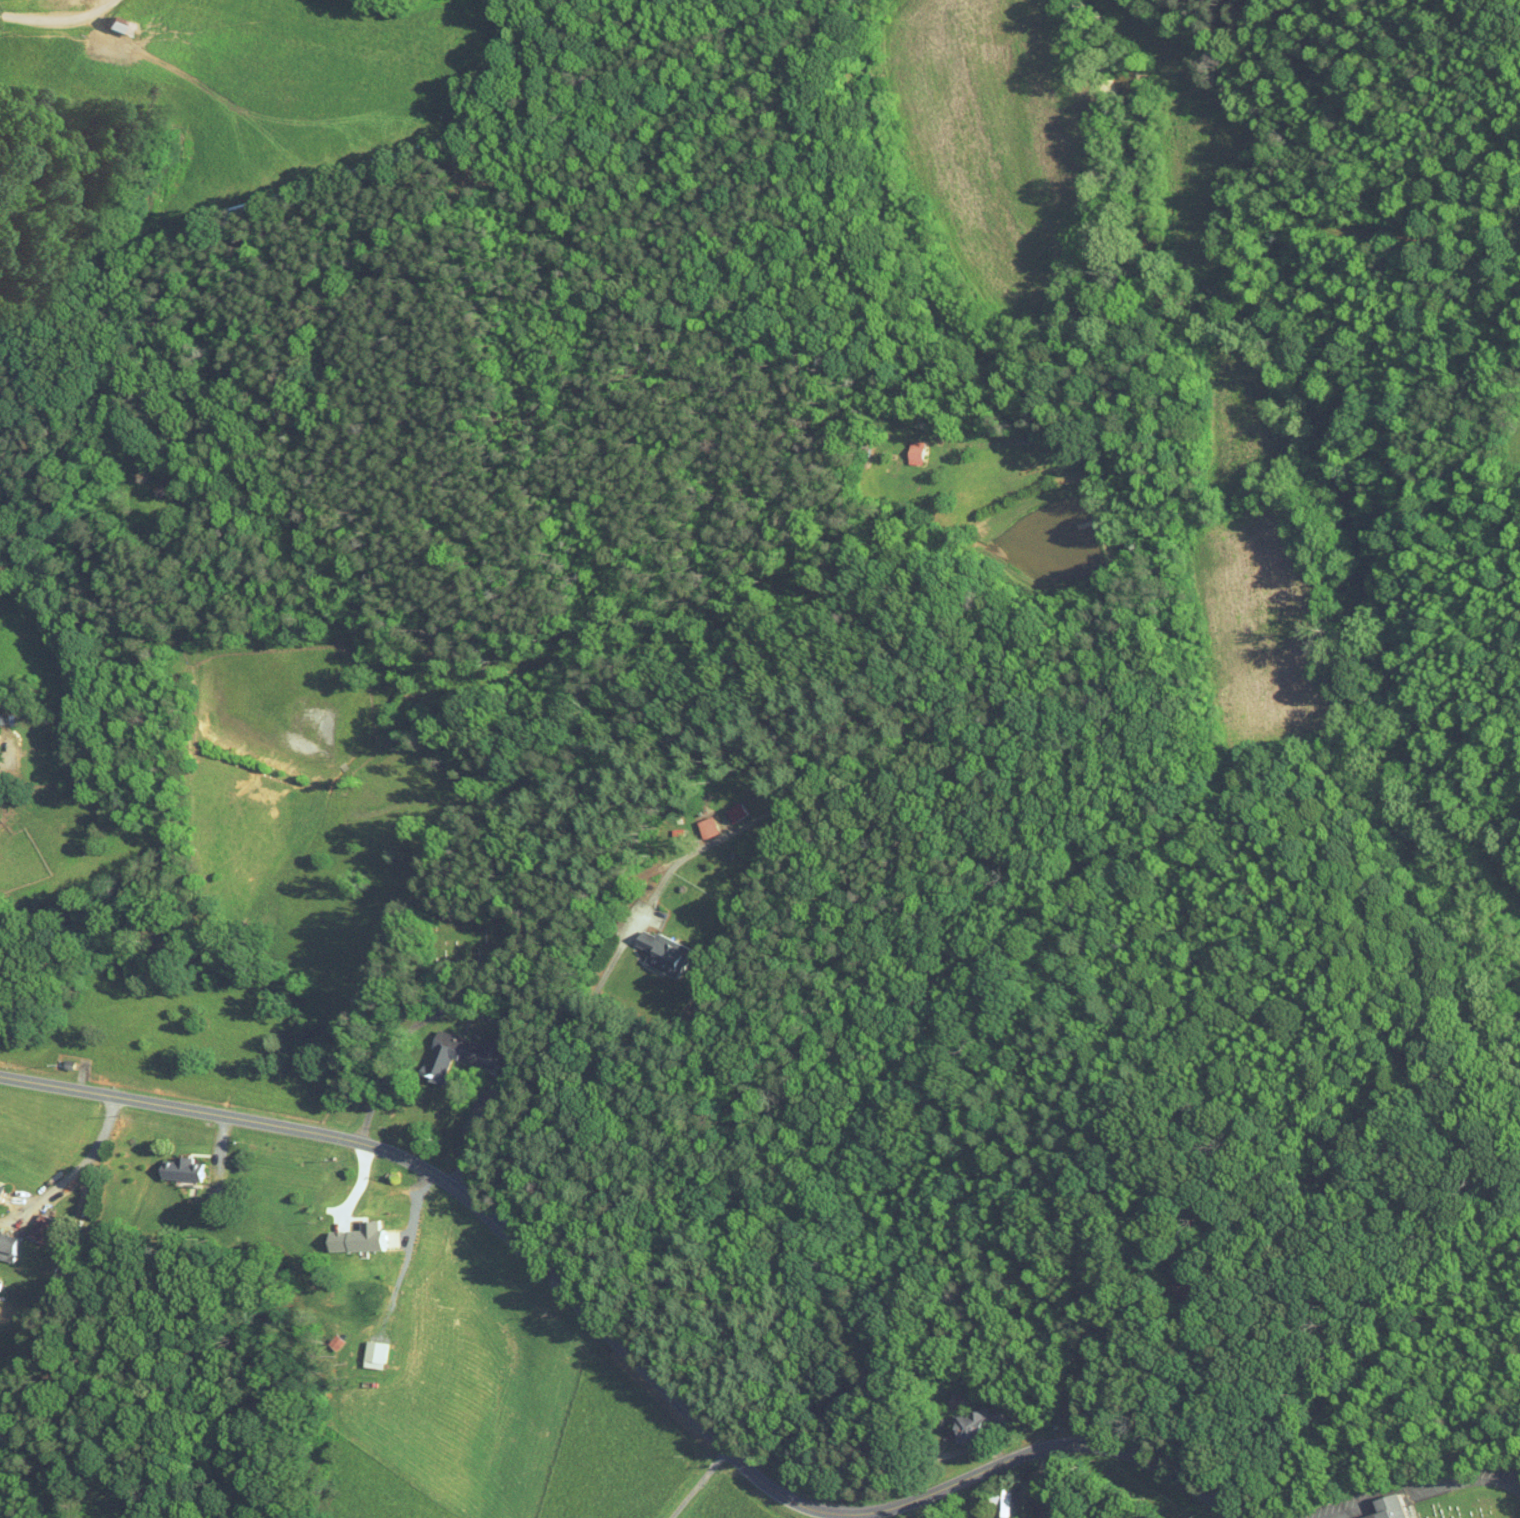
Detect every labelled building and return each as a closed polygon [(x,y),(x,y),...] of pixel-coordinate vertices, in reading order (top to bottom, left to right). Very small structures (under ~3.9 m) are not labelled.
[(98,21),(111,27),(116,14),(102,9),(98,21)] [(917,435),(902,435),(901,458),(916,458),(917,435)] [(144,479),(149,492),(163,486),(157,474),(144,479)] [(725,818),(741,809),(734,796),(718,804),(725,818)] [(695,833),(712,827),(705,810),(688,816),(695,833)] [(674,972),(686,942),(650,928),(650,930),(634,924),(628,940),(641,945),(636,958),(674,972)] [(490,1065),(498,1039),(480,1033),(477,1040),(431,1025),(418,1065),(437,1071),(443,1050),(490,1065)] [(155,1155),(154,1174),(198,1175),(199,1158),(186,1157),(186,1151),(167,1151),(167,1155),(155,1155)] [(40,1241),(52,1217),(31,1207),(20,1231),(40,1241)] [(323,1245),(380,1244),(379,1224),(373,1225),(372,1216),(353,1216),(353,1225),(322,1225),(323,1245)] [(11,1232),(0,1229),(0,1256),(5,1257),(11,1232)] [(375,1364),(380,1338),(359,1334),(355,1361),(375,1364)] [(990,1407),(977,1408),(977,1403),(965,1404),(965,1411),(949,1411),(950,1435),(992,1433),(990,1407)] [(1002,1488),(985,1488),(986,1512),(1003,1511),(1002,1488)]
